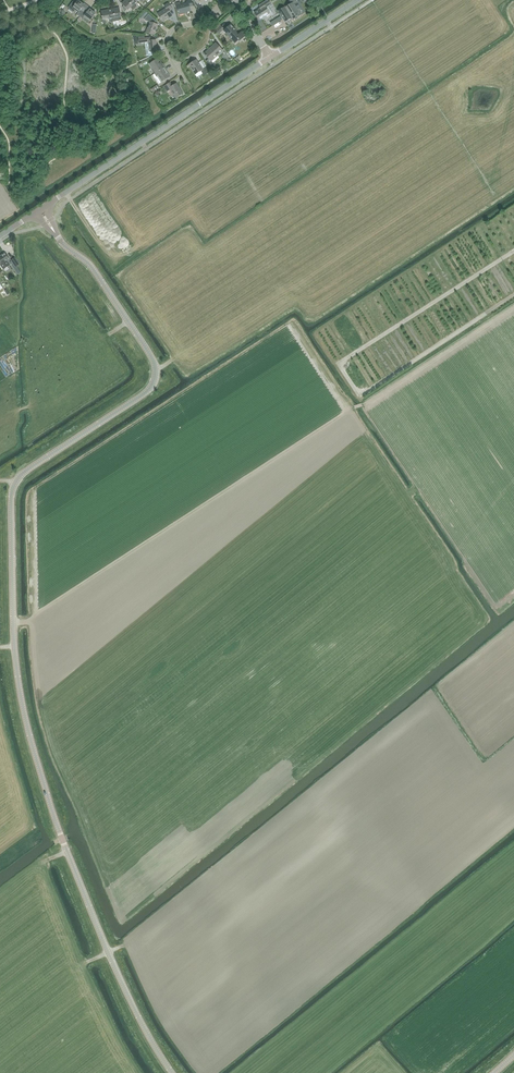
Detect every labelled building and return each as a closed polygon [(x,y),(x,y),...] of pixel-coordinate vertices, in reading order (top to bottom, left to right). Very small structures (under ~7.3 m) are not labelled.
[(127,0),(126,0),(122,4),(128,11),(131,8),(133,11),(135,9),(127,0)] [(135,0),(127,0),(135,9),(137,7),(135,5),(137,2),(135,0)] [(175,5),(175,6),(177,6),(179,14),(180,15),(184,14),(184,13),(190,11),(189,6),(194,5),(192,2),(191,3),(190,0),(186,0),(186,3),(180,5),(180,3),(179,3),(175,4),(175,5)] [(261,9),(255,13),(260,20),(270,14),(268,10),(270,9),(269,8),(272,6),(268,0),(267,0),(258,5),(261,9)] [(77,15),(80,17),(88,7),(85,5),(85,6),(79,1),(78,3),(76,2),(75,2),(70,8),(70,9),(72,11),(73,11),(74,9),(79,13),(77,15)] [(166,9),(158,14),(163,21),(172,15),(169,11),(172,9),(168,3),(164,6),(166,9)] [(285,7),(278,11),(282,16),(281,17),(284,22),(290,19),(289,16),(290,15),(293,20),(300,15),(293,3),(286,8),(285,7)] [(91,9),(88,7),(80,17),(83,20),(85,17),(90,22),(96,14),(90,10),(91,9)] [(116,22),(113,9),(107,11),(109,20),(112,19),(113,23),(116,22)] [(144,20),(150,22),(146,32),(154,35),(158,24),(155,23),(156,20),(148,14),(144,20)] [(231,25),(224,31),(236,43),(239,40),(240,41),(246,36),(242,32),(238,35),(235,33),(237,31),(231,25)] [(221,26),(216,31),(219,34),(224,29),(221,26)] [(154,52),(158,51),(156,40),(152,41),(151,37),(145,38),(145,36),(138,37),(139,43),(145,42),(149,42),(150,48),(149,48),(146,49),(147,56),(153,55),(154,54),(154,52)] [(204,54),(208,58),(209,59),(206,61),(212,70),(216,66),(212,61),(223,51),(216,43),(204,54)] [(153,71),(155,74),(165,68),(163,65),(162,65),(158,59),(150,64),(154,70),(153,71)] [(197,60),(189,65),(195,75),(201,71),(204,76),(210,72),(206,66),(203,69),(197,60)] [(165,68),(155,74),(157,77),(158,76),(162,82),(170,77),(166,71),(167,71),(165,68)] [(170,83),(164,87),(168,92),(171,90),(176,99),(184,94),(177,83),(173,86),(170,83)] [(0,265),(3,269),(10,265),(13,263),(16,267),(20,264),(15,258),(11,260),(12,261),(11,262),(9,259),(5,253),(0,256),(0,265)] [(63,612),(49,621),(52,626),(66,617),(63,612)] [(137,897),(132,900),(137,907),(141,904),(137,897)]
